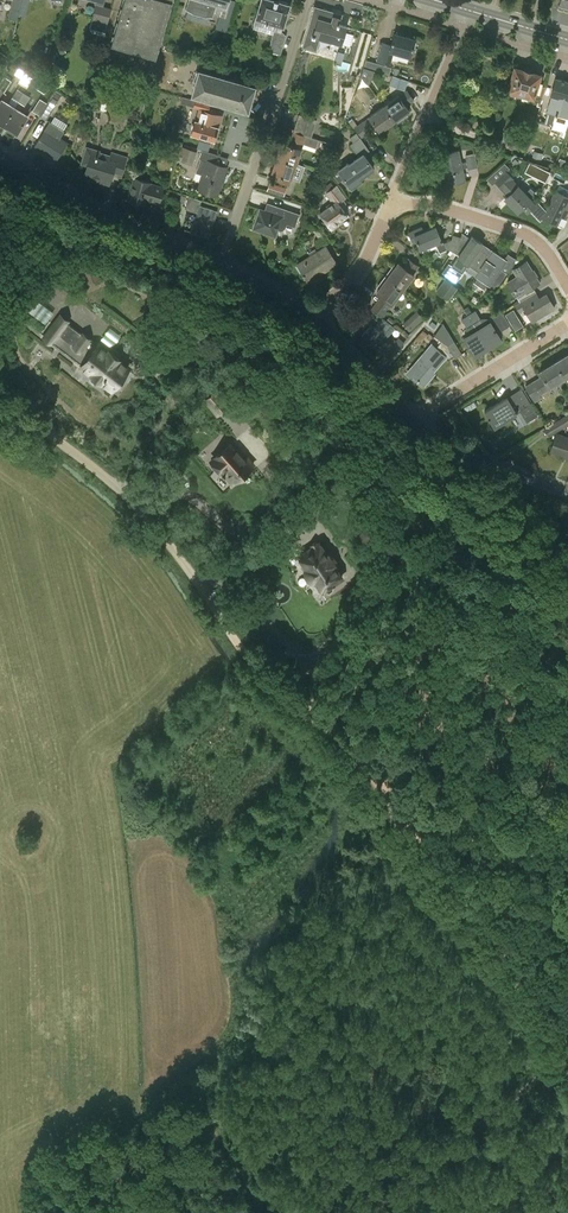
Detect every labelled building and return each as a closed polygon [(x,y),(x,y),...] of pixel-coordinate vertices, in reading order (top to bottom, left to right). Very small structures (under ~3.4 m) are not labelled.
[(8,18),(17,20),(22,0),(13,0),(8,18)] [(112,41),(155,53),(170,0),(124,0),(112,41)] [(186,8),(212,16),(213,14),(226,18),(231,0),(189,0),(186,8)] [(256,17),(253,27),(273,33),(272,33),(269,50),(280,54),(286,35),(281,30),(283,25),(290,3),(281,0),(260,0),(255,16),(256,17)] [(105,31),(111,7),(96,3),(90,28),(105,31)] [(314,9),(303,46),(315,50),(319,38),(340,44),(345,26),(337,24),(339,17),(314,9)] [(394,33),(391,43),(382,41),(376,61),(390,65),(394,52),(410,56),(415,39),(394,33)] [(15,72),(22,76),(19,81),(27,86),(33,76),(18,67),(15,72)] [(545,86),(537,84),(540,74),(515,67),(508,90),(512,91),(513,93),(518,95),(519,93),(533,97),(538,98),(536,105),(540,106),(545,86)] [(192,94),(248,110),(255,86),(199,69),(192,94)] [(11,80),(4,76),(0,83),(0,90),(4,93),(11,80)] [(403,92),(406,81),(392,76),(388,87),(403,92)] [(551,95),(546,111),(547,111),(544,123),(552,126),(556,114),(567,117),(567,81),(556,78),(551,95)] [(18,101),(24,92),(17,88),(12,97),(18,101)] [(407,89),(399,95),(384,106),(394,120),(409,110),(406,106),(415,100),(407,89)] [(30,96),(24,92),(18,101),(25,105),(30,96)] [(64,102),(77,110),(80,104),(67,97),(64,102)] [(15,107),(2,98),(0,101),(0,124),(3,125),(15,107)] [(39,114),(47,102),(40,98),(33,110),(39,114)] [(55,107),(47,102),(39,114),(47,119),(55,107)] [(369,117),(362,122),(355,127),(362,137),(376,127),(379,131),(394,120),(384,106),(369,116),(369,117)] [(15,107),(3,125),(16,134),(28,115),(15,107)] [(219,127),(223,114),(199,108),(196,120),(195,120),(191,133),(214,140),(218,127),(219,127)] [(299,114),(293,131),(311,137),(317,120),(299,114)] [(52,122),(64,128),(66,124),(54,117),(52,122)] [(50,122),(47,127),(35,145),(56,159),(67,142),(60,138),(65,131),(50,122)] [(293,131),(289,143),(282,141),(277,157),(296,163),(301,148),(302,148),(303,144),(316,148),(317,146),(318,139),(311,137),(293,131)] [(338,169),(333,173),(338,181),(344,178),(351,188),(361,181),(360,178),(373,168),(364,154),(370,150),(360,137),(359,137),(356,133),(350,137),(353,142),(350,144),(358,156),(348,164),(347,163),(338,169)] [(209,149),(211,141),(199,138),(198,146),(209,149)] [(110,156),(99,153),(100,150),(86,145),(80,164),(88,166),(85,176),(109,184),(112,171),(122,174),(127,156),(111,151),(110,156)] [(197,151),(182,147),(180,153),(183,154),(181,161),(193,165),(197,151)] [(199,158),(201,158),(196,173),(202,175),(198,189),(217,195),(227,167),(213,163),(216,154),(202,149),(199,158)] [(466,162),(461,163),(459,151),(441,155),(447,185),(465,181),(462,167),(467,166),(468,168),(477,166),(474,152),(465,154),(466,162)] [(296,163),(277,157),(272,172),(278,174),(277,180),(290,184),(292,178),(300,181),(305,166),(296,163)] [(560,158),(556,168),(567,172),(567,161),(560,158)] [(530,161),(526,171),(547,180),(551,170),(530,161)] [(525,193),(518,185),(519,185),(513,179),(513,178),(505,170),(495,180),(509,194),(505,198),(517,211),(522,207),(528,213),(536,204),(531,198),(536,193),(530,187),(525,193)] [(165,186),(150,182),(134,177),(127,200),(144,205),(145,200),(159,204),(165,186)] [(269,181),(266,190),(287,197),(290,188),(269,181)] [(325,193),(333,203),(320,213),(332,228),(341,222),(340,220),(348,215),(339,203),(347,197),(337,184),(325,193)] [(567,210),(567,196),(555,190),(542,218),(557,225),(561,216),(564,218),(567,210)] [(217,211),(200,205),(201,199),(190,196),(186,208),(197,212),(190,232),(208,238),(217,211)] [(285,226),(286,222),(294,225),(298,214),(268,204),(265,211),(264,211),(262,212),(261,214),(259,213),(254,228),(275,235),(277,228),(280,229),(283,228),(285,226)] [(323,227),(311,221),(308,229),(315,232),(323,245),(330,240),(323,227)] [(442,239),(441,239),(435,226),(423,231),(422,226),(408,232),(413,243),(417,241),(420,249),(436,243),(439,252),(448,248),(453,252),(455,249),(456,250),(461,237),(453,234),(451,239),(443,242),(442,239)] [(456,250),(460,253),(451,266),(447,264),(442,271),(454,279),(459,271),(461,273),(464,269),(476,277),(484,265),(484,264),(493,251),(492,250),(491,251),(481,244),(482,243),(471,236),(470,238),(462,232),(461,237),(456,250)] [(317,278),(316,276),(337,264),(325,246),(297,264),(308,282),(309,281),(310,282),(317,278)] [(484,265),(476,277),(477,277),(473,283),(483,289),(486,285),(493,289),(497,283),(499,284),(506,273),(500,269),(506,260),(493,251),(484,264),(484,265)] [(390,268),(385,275),(403,289),(414,274),(413,274),(419,265),(408,257),(402,266),(398,262),(392,270),(390,268)] [(512,270),(516,276),(506,282),(515,297),(539,282),(526,261),(512,270)] [(100,279),(94,264),(82,268),(88,284),(100,279)] [(376,292),(381,296),(371,308),(382,318),(383,318),(388,312),(386,310),(391,303),(392,304),(403,289),(385,275),(380,282),(382,284),(376,292)] [(449,300),(458,288),(445,278),(436,290),(449,300)] [(538,298),(535,293),(516,305),(519,311),(524,308),(532,321),(554,308),(546,294),(538,298)] [(30,309),(46,322),(54,312),(39,299),(30,309)] [(516,330),(525,324),(515,307),(506,313),(516,330)] [(501,340),(497,333),(510,325),(501,310),(488,319),(487,317),(481,317),(480,318),(475,310),(467,315),(473,324),(473,323),(476,329),(488,348),(501,340)] [(99,344),(98,346),(91,340),(92,339),(82,332),(82,333),(69,323),(70,321),(60,313),(41,337),(52,345),(52,344),(82,366),(81,367),(92,375),(90,377),(91,380),(97,384),(100,383),(101,382),(111,390),(129,367),(99,344)] [(410,330),(423,319),(419,314),(406,326),(410,330)] [(473,324),(467,315),(461,318),(467,327),(473,324)] [(382,318),(375,327),(372,324),(362,336),(389,359),(399,347),(387,337),(395,327),(383,318),(382,318)] [(110,327),(102,338),(113,346),(121,335),(110,327)] [(420,343),(428,333),(423,329),(415,339),(420,343)] [(476,329),(463,337),(475,356),(488,348),(476,329)] [(445,331),(441,337),(447,341),(451,336),(445,331)] [(454,340),(447,346),(450,350),(455,358),(462,353),(454,340)] [(446,356),(432,344),(431,343),(406,372),(417,382),(419,380),(424,384),(431,375),(430,374),(446,356)] [(555,361),(565,377),(567,375),(567,353),(555,361)] [(539,371),(542,375),(524,386),(534,402),(542,398),(540,395),(552,387),(551,386),(565,377),(555,361),(539,371)] [(507,397),(484,411),(494,427),(520,411),(527,422),(538,416),(521,388),(507,397)] [(215,389),(204,399),(217,414),(228,405),(215,389)] [(549,436),(567,424),(567,413),(544,428),(549,436)] [(556,434),(550,451),(567,457),(567,438),(556,434)] [(220,473),(222,472),(232,484),(251,467),(230,443),(211,460),(212,462),(211,463),(220,473)] [(343,579),(340,575),(318,543),(299,556),(306,566),(303,568),(303,569),(303,571),(304,573),(304,575),(306,578),(308,580),(310,581),(313,582),(316,581),(323,592),(326,590),(329,591),(333,589),(334,585),(343,579)]
